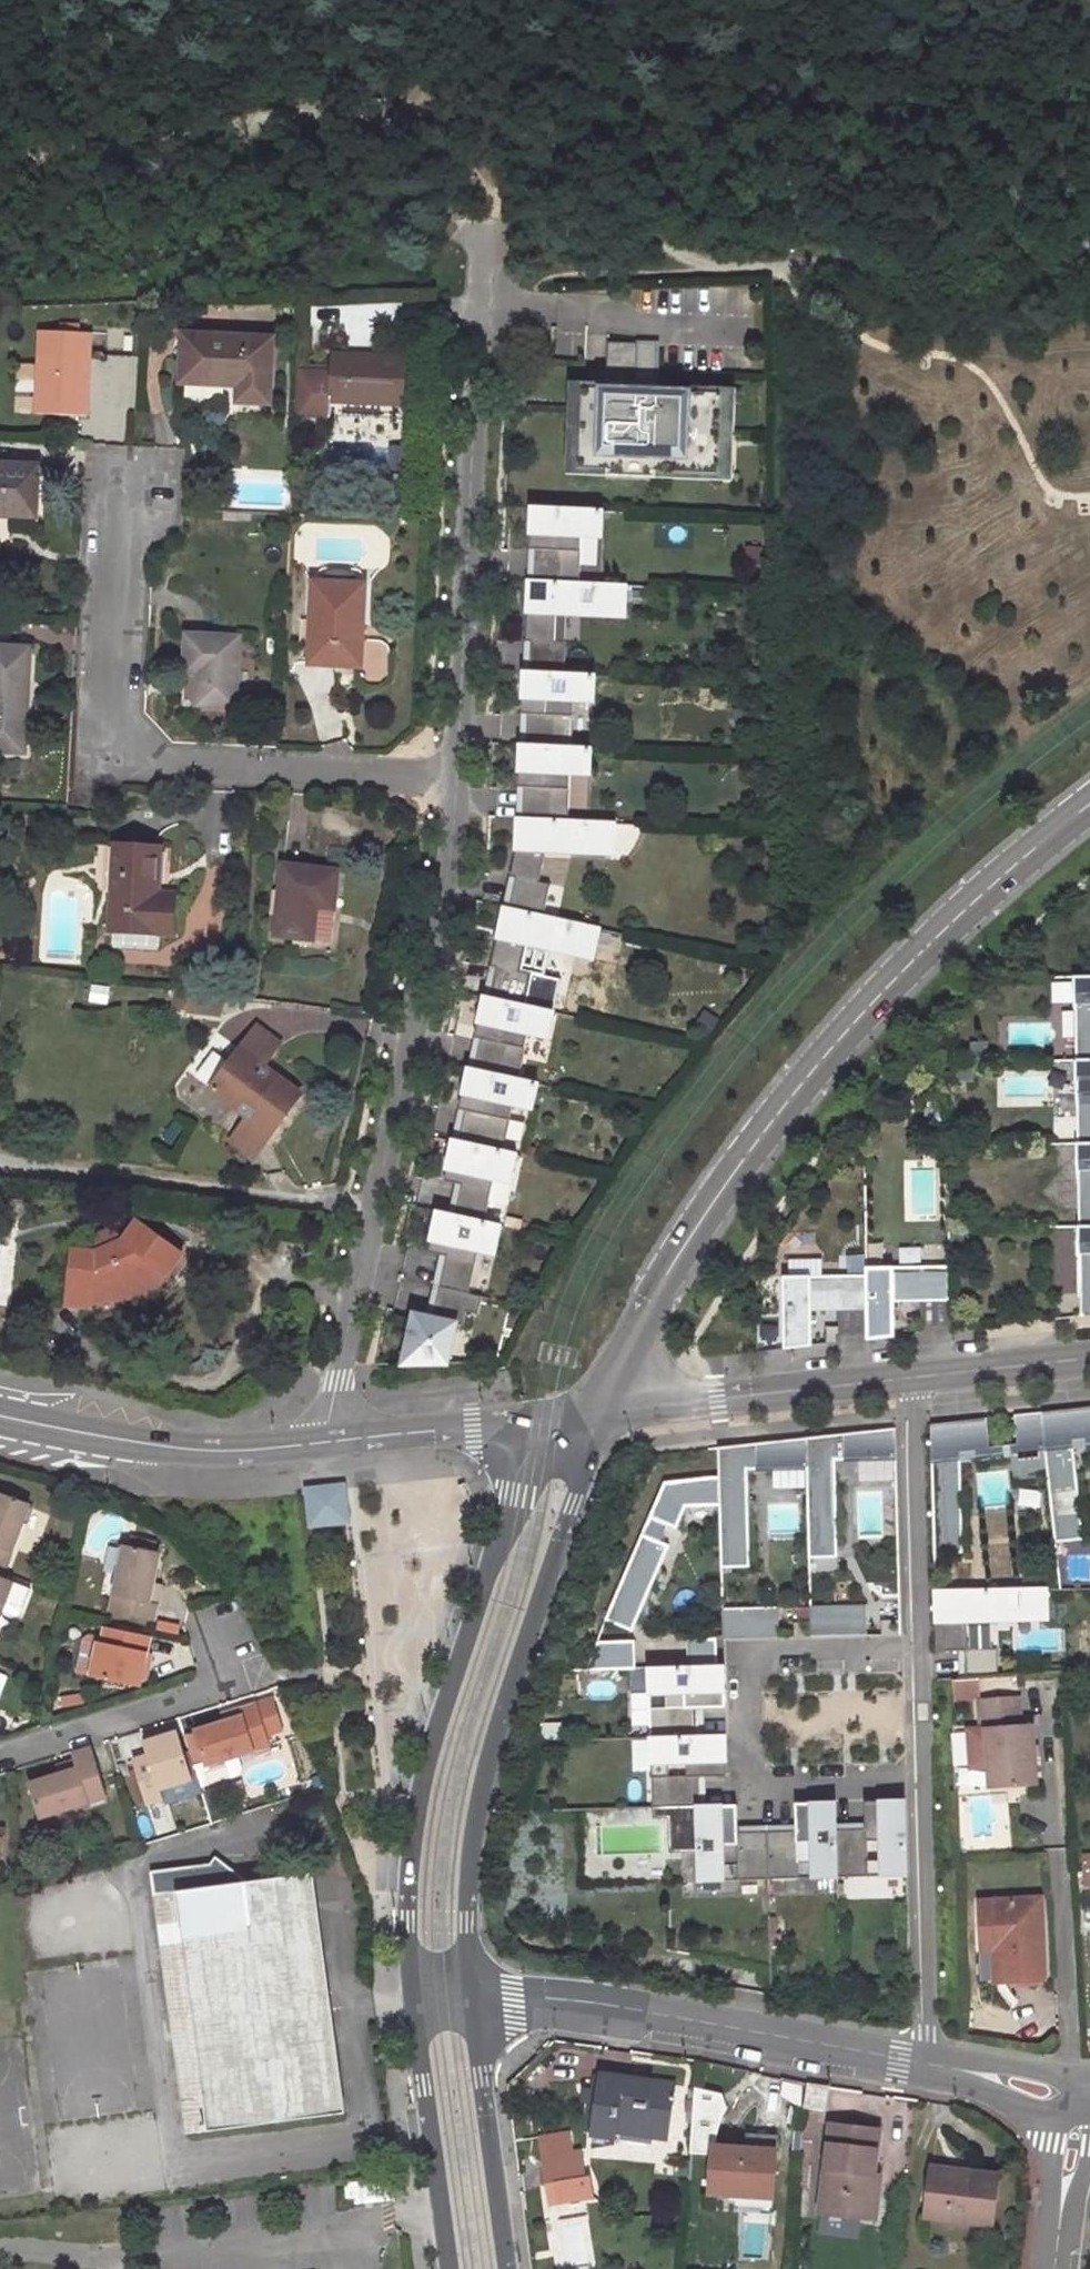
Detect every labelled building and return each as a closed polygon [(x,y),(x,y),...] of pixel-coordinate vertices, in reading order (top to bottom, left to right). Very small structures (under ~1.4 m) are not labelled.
[(86,419),(91,336),(41,334),(36,416),(86,419)] [(268,404),(271,341),(183,337),(180,381),(239,385),(238,403),(268,404)] [(642,340),(612,339),(611,367),(641,368),(642,340)] [(640,382),(660,383),(662,341),(642,340),(641,368),(640,382)] [(330,403),(402,407),(404,361),(332,357),(331,376),(298,374),(295,418),(330,420),(330,403)] [(615,380),(574,379),(570,470),(611,472),(611,466),(583,464),(587,385),(615,387),(615,380)] [(615,387),(587,385),(583,464),(611,466),(611,472),(659,474),(660,468),(722,471),(726,392),(663,389),(664,383),(660,383),(640,382),(615,380),(615,387)] [(660,468),(659,474),(735,478),(739,386),(664,383),(663,389),(726,392),(722,471),(660,468)] [(526,390),(511,389),(510,406),(525,408),(526,390)] [(36,472),(0,470),(0,517),(32,519),(36,472)] [(604,534),(605,509),(534,509),(532,549),(537,549),(536,580),(582,580),(584,534),(604,534)] [(536,580),(531,580),(529,610),(537,610),(536,619),(529,619),(527,639),(533,639),(532,670),(567,670),(568,638),(557,638),(558,610),(627,610),(629,581),(582,580),(536,580)] [(362,631),(364,586),(313,583),(312,621),(311,644),(310,663),(353,666),(355,630),(362,631)] [(537,610),(529,610),(529,619),(536,619),(537,610)] [(300,644),(311,644),(312,621),(301,621),(300,644)] [(362,631),(355,630),(353,666),(368,666),(369,631),(362,631)] [(235,708),(239,639),(176,636),(173,673),(187,674),(185,705),(235,708)] [(26,709),(17,708),(18,683),(27,683),(29,650),(0,649),(0,753),(23,754),(26,709)] [(532,670),(526,670),(524,711),(530,711),(528,742),(574,742),(576,695),(596,695),(597,670),(567,670),(532,670)] [(528,742),(523,742),(521,783),(527,783),(525,814),(571,814),(573,767),(593,767),(594,742),(574,742),(528,742)] [(525,814),(519,814),(518,845),(526,845),(523,853),(516,852),(511,872),(516,872),(509,903),(549,909),(554,873),(542,871),(548,849),(548,844),(616,843),(618,813),(571,814),(525,814)] [(526,845),(518,845),(516,852),(523,853),(526,845)] [(159,896),(162,850),(117,847),(111,932),(174,937),(176,898),(159,896)] [(335,940),(339,869),(284,865),(280,936),(335,940)] [(509,903),(503,902),(496,933),(504,934),(502,943),(495,941),(490,962),(496,963),(489,994),(524,999),(531,967),(519,965),(525,936),(594,946),(601,916),(549,909),(509,903)] [(504,934),(496,933),(495,941),(502,943),(504,934)] [(1075,1060),(1089,1060),(1089,976),(1073,977),(1075,1060)] [(489,994),(484,993),(475,1034),(480,1035),(474,1066),(519,1074),(529,1026),(549,1030),(554,1004),(524,999),(489,994)] [(177,994),(175,1014),(186,1015),(188,995),(177,994)] [(188,995),(186,1015),(221,1019),(224,1000),(188,995)] [(240,1051),(261,1068),(278,1046),(257,1030),(240,1051)] [(971,1043),(972,1058),(986,1058),(986,1043),(971,1043)] [(262,1143),(298,1097),(261,1068),(240,1051),(211,1088),(248,1118),(253,1122),(246,1131),(262,1143)] [(1077,1144),(1089,1143),(1089,1060),(1075,1060),(1074,1061),(1075,1101),(1076,1101),(1077,1144)] [(474,1066),(468,1065),(460,1106),(465,1107),(458,1139),(503,1147),(513,1100),(533,1103),(539,1078),(519,1074),(474,1066)] [(972,1065),(957,1066),(957,1081),(972,1080),(972,1065)] [(251,1157),(262,1143),(246,1131),(253,1122),(248,1118),(231,1140),(251,1157)] [(458,1139),(453,1137),(447,1167),(473,1172),(471,1184),(462,1182),(456,1214),(486,1220),(495,1176),(512,1179),(518,1150),(503,1147),(458,1139)] [(1078,1227),(1089,1227),(1089,1143),(1077,1144),(1076,1144),(1076,1184),(1077,1184),(1078,1227)] [(473,1172),(447,1167),(444,1178),(462,1182),(471,1184),(473,1172)] [(9,1217),(20,1219),(20,1218),(22,1205),(11,1204),(9,1217)] [(456,1214),(437,1210),(432,1238),(459,1243),(457,1255),(448,1253),(441,1286),(473,1293),(481,1249),(498,1252),(504,1224),(486,1220),(456,1214)] [(181,1259),(137,1226),(122,1246),(106,1234),(97,1238),(94,1256),(70,1254),(64,1308),(87,1311),(90,1294),(128,1297),(150,1267),(166,1279),(181,1259)] [(1080,1316),(1089,1315),(1089,1227),(1078,1227),(1077,1227),(1078,1267),(1079,1267),(1080,1316)] [(951,1231),(951,1246),(966,1246),(966,1231),(951,1231)] [(457,1255),(459,1243),(432,1238),(430,1250),(448,1253),(457,1255)] [(951,1326),(950,1266),(866,1268),(866,1275),(867,1335),(867,1340),(895,1337),(894,1302),(921,1301),(921,1326),(951,1326)] [(866,1275),(783,1277),(784,1349),(812,1346),(811,1310),(838,1310),(839,1335),(867,1335),(866,1275)] [(435,1317),(418,1314),(408,1364),(454,1364),(461,1324),(468,1326),(471,1311),(483,1314),(486,1296),(473,1293),(441,1286),(435,1317)] [(1084,1539),(1074,1447),(1087,1445),(1087,1454),(1089,1454),(1089,1407),(1041,1412),(1048,1476),(1055,1542),(1084,1539)] [(934,1554),(963,1553),(960,1459),(976,1458),(977,1466),(1005,1463),(1004,1454),(1011,1454),(1014,1480),(1048,1476),(1041,1412),(1014,1415),(1017,1444),(989,1447),(986,1418),(931,1425),(934,1554)] [(809,1558),(838,1558),(835,1460),(895,1458),(895,1428),(806,1438),(807,1468),(809,1558)] [(721,1568),(750,1567),(747,1470),(807,1468),(806,1438),(718,1448),(719,1476),(719,1506),(721,1568)] [(719,1506),(719,1476),(664,1482),(605,1620),(632,1632),(669,1546),(660,1542),(667,1525),(676,1529),(686,1508),(719,1506)] [(311,1493),(314,1521),(343,1518),(339,1489),(311,1493)] [(23,1503),(0,1495),(0,1565),(23,1503)] [(149,1586),(156,1553),(122,1546),(108,1611),(149,1619),(153,1604),(146,1602),(149,1586)] [(156,1587),(149,1586),(146,1602),(153,1604),(156,1587)] [(1045,1621),(1045,1589),(935,1591),(935,1622),(943,1622),(943,1651),(963,1651),(964,1679),(994,1679),(994,1650),(964,1651),(964,1622),(1045,1621)] [(810,1607),(811,1637),(867,1635),(866,1605),(810,1607)] [(723,1639),(780,1638),(779,1607),(722,1609),(723,1639)] [(134,1686),(144,1636),(101,1627),(98,1644),(78,1640),(71,1673),(134,1686)] [(717,1667),(716,1639),(687,1639),(687,1668),(717,1667)] [(634,1669),(634,1641),(597,1642),(587,1671),(634,1669)] [(697,1707),(725,1707),(724,1667),(717,1667),(687,1668),(648,1669),(650,1738),(698,1737),(697,1707)] [(975,1699),(974,1683),(950,1684),(952,1700),(975,1699)] [(982,1731),(983,1787),(1029,1787),(1029,1728),(1017,1729),(1016,1699),(976,1700),(977,1731),(982,1731)] [(237,1721),(220,1727),(189,1736),(204,1785),(231,1776),(235,1771),(231,1759),(263,1749),(261,1742),(275,1737),(265,1705),(235,1715),(237,1721)] [(235,1715),(217,1720),(220,1727),(237,1721),(235,1715)] [(185,1779),(171,1734),(139,1745),(143,1758),(128,1763),(141,1805),(156,1800),(153,1789),(185,1779)] [(700,1806),(699,1777),(726,1776),(726,1736),(698,1737),(650,1738),(652,1807),(697,1806),(700,1806)] [(98,1799),(86,1760),(69,1765),(71,1771),(54,1777),(24,1787),(34,1819),(98,1799)] [(71,1771),(69,1765),(52,1770),(54,1777),(71,1771)] [(959,1791),(980,1791),(980,1769),(959,1769),(959,1791)] [(837,1877),(907,1875),(905,1800),(865,1801),(866,1829),(836,1830),(837,1877)] [(837,1877),(836,1830),(836,1802),(796,1803),(796,1831),(767,1832),(768,1879),(837,1877)] [(768,1879),(767,1832),(737,1833),(737,1805),(700,1806),(697,1806),(699,1881),(768,1879)] [(153,1871),(156,1894),(187,2141),(346,2121),(315,1872),(248,1881),(248,1879),(218,1855),(213,1863),(153,1871)] [(980,1904),(983,1945),(1002,1944),(1004,1985),(1046,1983),(1040,1902),(980,1904)] [(993,1953),(995,1985),(1004,1985),(1002,1944),(983,1945),(983,1954),(993,1953)] [(665,2140),(674,2089),(604,2077),(594,2135),(616,2138),(616,2133),(665,2140)] [(828,2087),(807,2084),(805,2108),(825,2110),(828,2087)] [(871,2178),(877,2133),(829,2128),(819,2213),(860,2218),(864,2178),(871,2178)] [(774,2195),(776,2157),(750,2154),(750,2148),(715,2145),(712,2190),(774,2195)] [(561,2198),(593,2195),(592,2185),(587,2185),(586,2177),(576,2177),(574,2153),(546,2156),(549,2182),(563,2181),(560,2184),(561,2198)] [(993,2221),(998,2173),(932,2166),(926,2214),(993,2221)] [(871,2178),(864,2178),(860,2218),(874,2220),(878,2178),(871,2178)] [(393,2184),(348,2189),(350,2202),(358,2201),(359,2207),(396,2203),(393,2184)]
